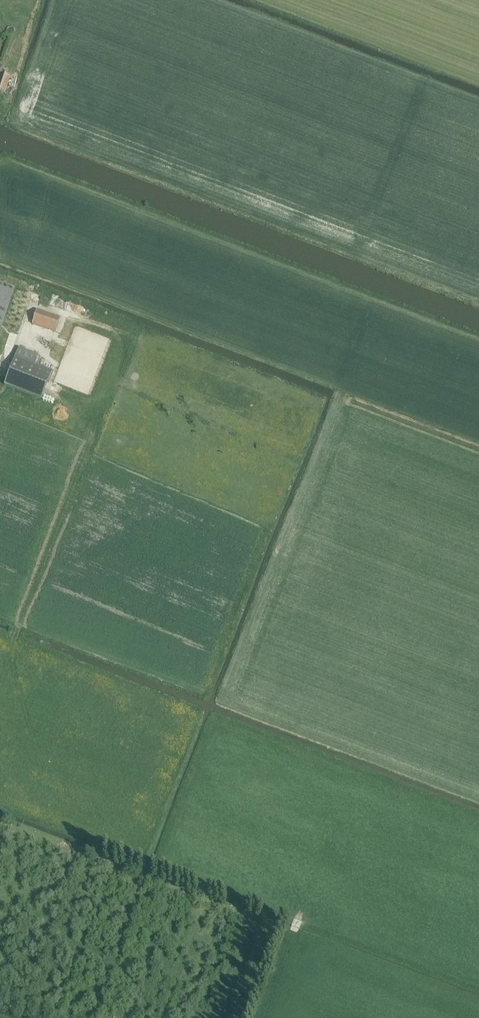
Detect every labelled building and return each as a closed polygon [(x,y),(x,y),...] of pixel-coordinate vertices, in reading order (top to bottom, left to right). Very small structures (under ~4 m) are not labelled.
[(4,97),(10,77),(1,74),(0,76),(0,96),(4,97)] [(16,305),(8,302),(3,315),(12,318),(16,305)] [(37,309),(33,322),(56,331),(61,317),(37,309)] [(63,349),(66,339),(60,337),(57,348),(63,349)] [(35,364),(39,354),(19,346),(15,356),(16,356),(35,364)] [(53,371),(35,364),(16,356),(15,356),(5,384),(42,399),(53,371)]
